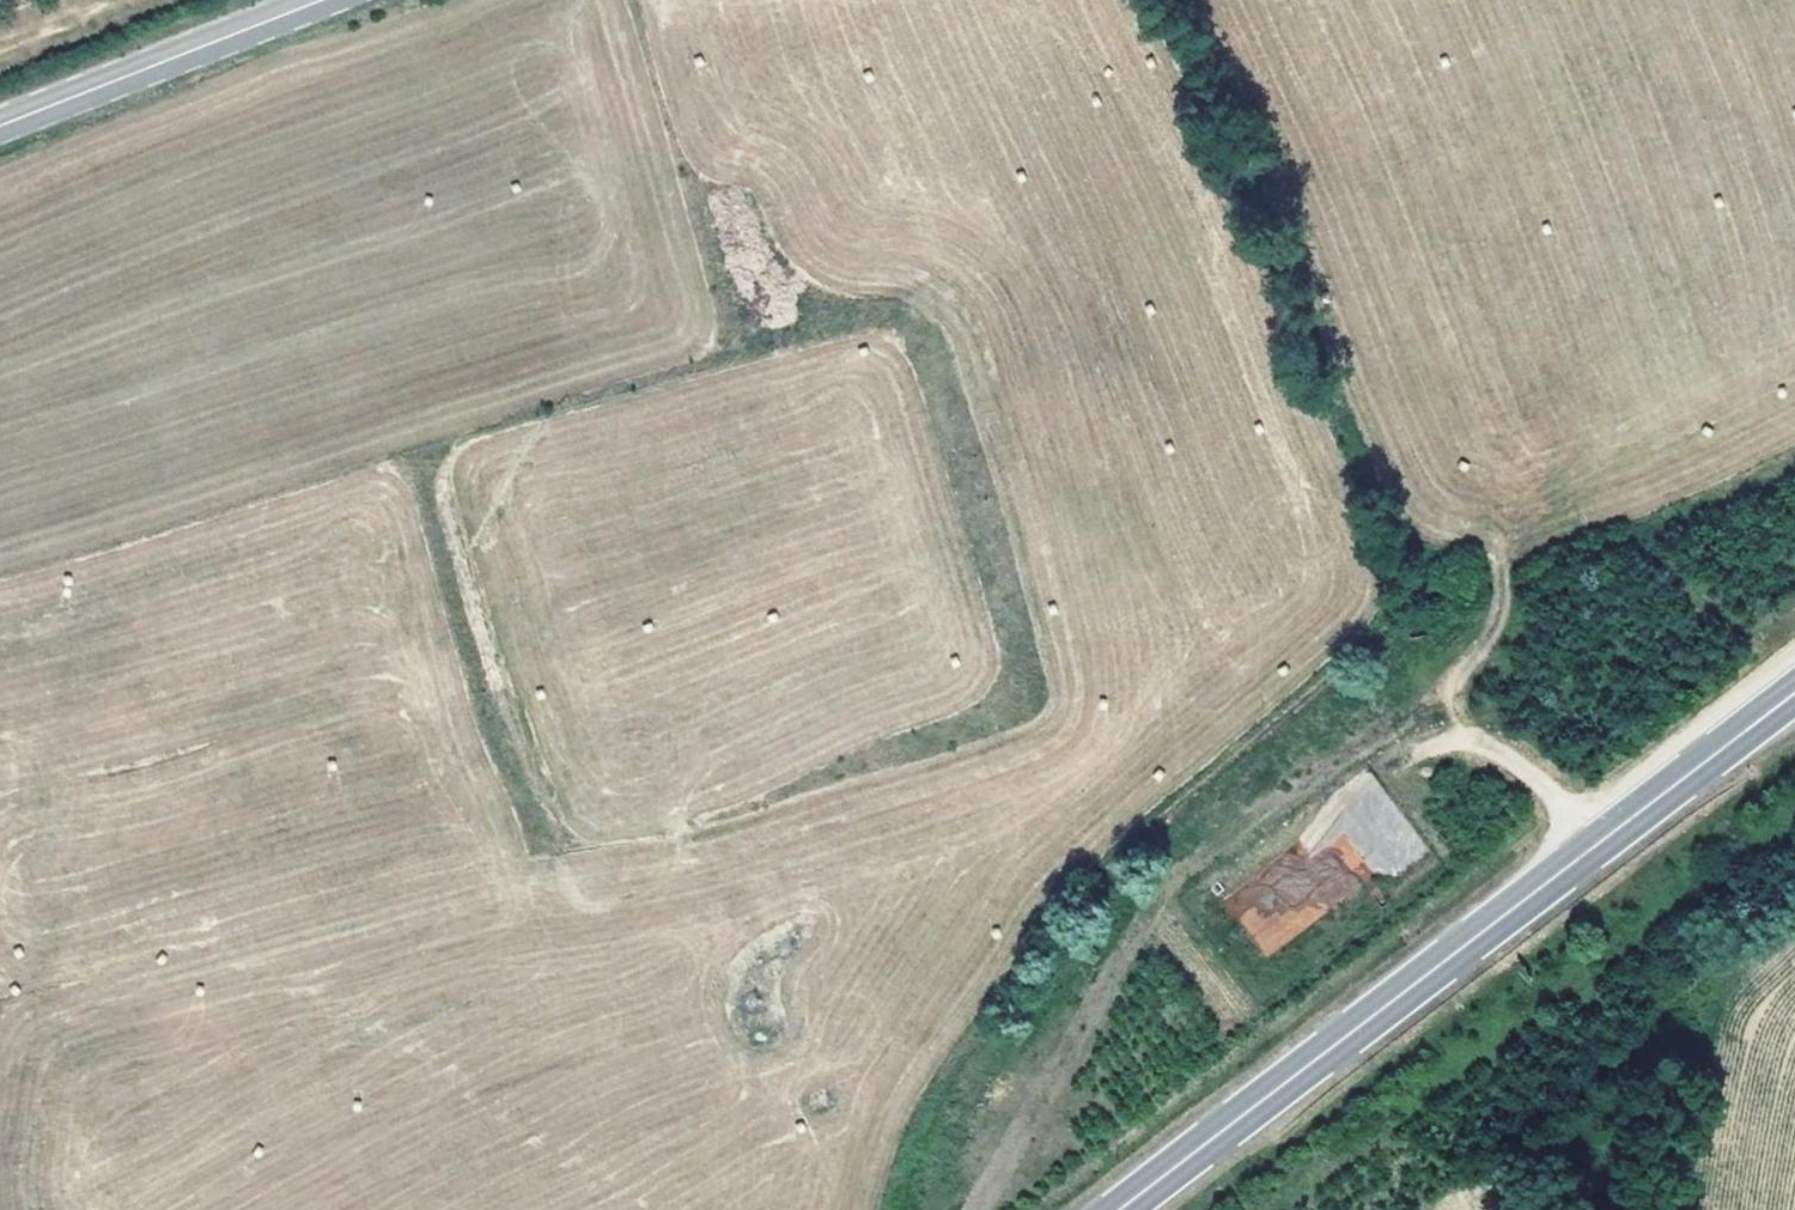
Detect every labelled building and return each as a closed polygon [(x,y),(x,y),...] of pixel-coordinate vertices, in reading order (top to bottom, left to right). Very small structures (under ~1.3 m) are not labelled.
[(1225,903),(1266,956),(1324,911),(1300,880),(1277,898),(1272,892),(1246,912),(1234,896),(1225,903)]
